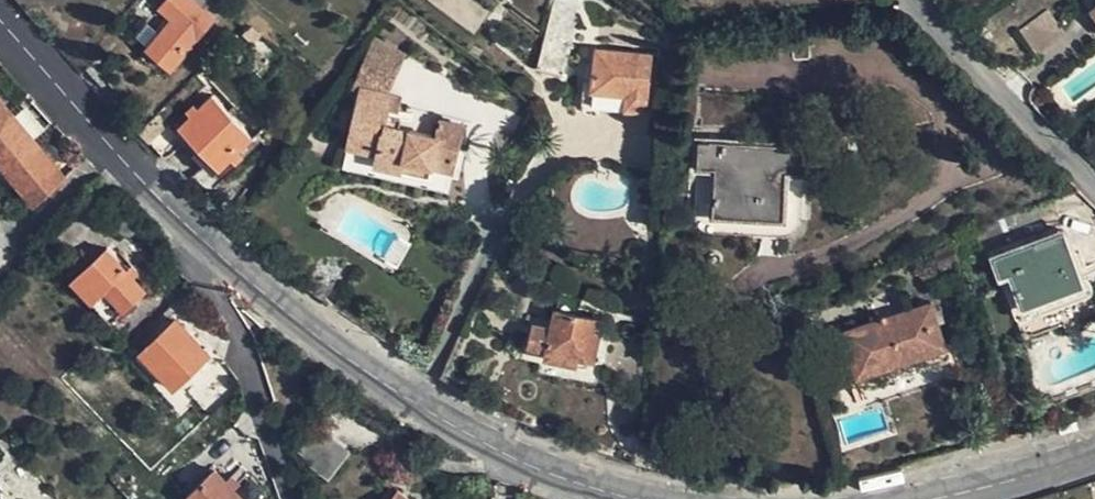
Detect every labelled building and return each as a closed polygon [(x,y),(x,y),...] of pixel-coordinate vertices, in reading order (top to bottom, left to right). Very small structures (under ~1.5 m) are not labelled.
[(193,0),(169,0),(162,8),(174,19),(148,48),(171,69),(214,19),(193,0)] [(1046,10),(1019,31),(1036,52),(1063,31),(1046,10)] [(145,47),(165,21),(157,15),(137,40),(145,47)] [(263,35),(252,26),(243,36),(254,46),(263,35)] [(353,88),(361,91),(362,89),(389,95),(405,57),(375,41),(353,88)] [(597,49),(593,83),(593,90),(630,95),(630,88),(646,90),(650,56),(597,49)] [(362,89),(361,91),(343,170),(448,193),(462,131),(442,128),(439,137),(433,136),(410,131),(408,139),(397,137),(399,129),(396,128),(403,98),(389,95),(362,89)] [(213,97),(199,109),(191,117),(181,127),(219,170),(231,159),(238,152),(251,139),(213,97)] [(594,98),(593,109),(619,111),(620,99),(594,98)] [(33,203),(65,176),(0,100),(0,164),(33,203)] [(185,110),(191,117),(199,109),(194,103),(185,110)] [(437,120),(433,136),(439,137),(442,128),(462,131),(464,126),(437,120)] [(410,131),(399,129),(397,137),(408,139),(410,131)] [(808,171),(809,137),(695,135),(694,215),(712,215),(712,225),(782,226),(783,170),(808,171)] [(243,158),(238,152),(231,159),(236,165),(243,158)] [(1084,286),(1063,233),(994,259),(1001,277),(1010,274),(1024,308),(1084,286)] [(72,279),(110,322),(146,289),(132,276),(126,269),(107,248),(72,279)] [(132,263),(126,269),(132,276),(139,271),(132,263)] [(944,347),(929,304),(840,336),(854,378),(944,347)] [(577,358),(593,361),(601,322),(557,312),(553,329),(536,325),(531,346),(548,351),(546,358),(574,364),(577,358)] [(206,355),(175,321),(140,352),(172,386),(206,355)] [(328,475),(348,451),(317,428),(299,452),(328,475)] [(224,480),(215,470),(187,498),(188,498),(243,498),(233,488),(224,480)] [(232,472),(224,480),(233,488),(240,481),(232,472)]
